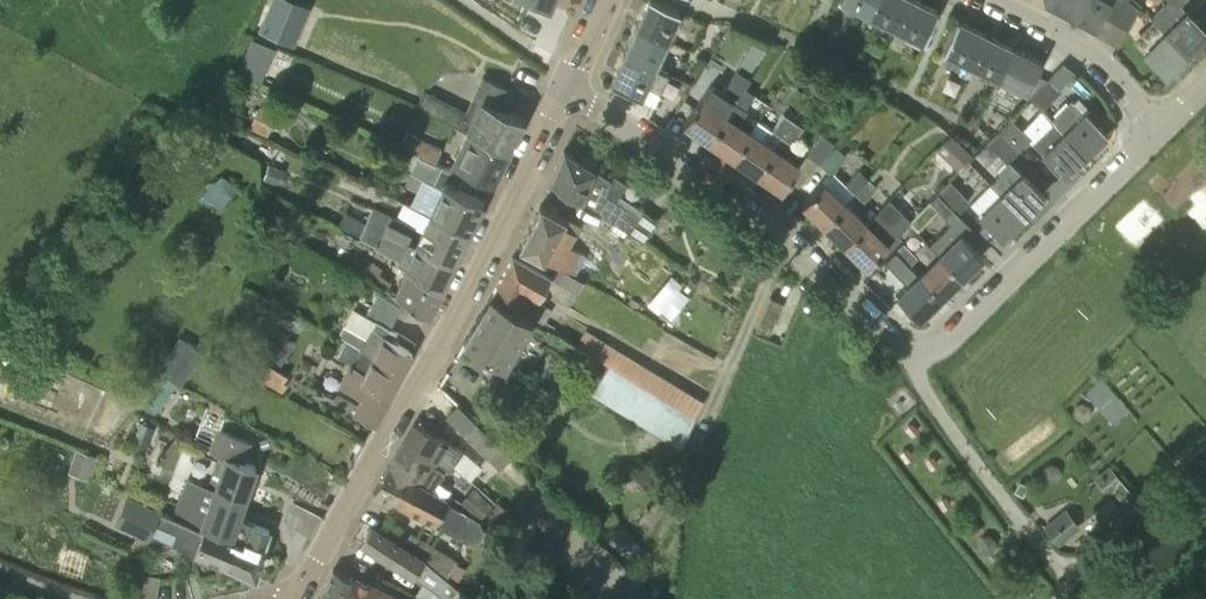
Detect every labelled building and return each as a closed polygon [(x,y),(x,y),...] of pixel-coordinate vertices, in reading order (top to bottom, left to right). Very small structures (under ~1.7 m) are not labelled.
[(637,24),(667,38),(680,9),(659,0),(648,0),(637,24)] [(865,10),(870,0),(843,0),(865,10)] [(904,0),(870,0),(865,10),(893,24),(904,0)] [(893,24),(923,39),(938,9),(920,0),(904,0),(893,24)] [(1069,13),(1075,0),(1045,0),(1069,13)] [(1069,13),(1096,26),(1102,14),(1114,21),(1125,0),(1075,0),(1069,13)] [(1114,21),(1117,22),(1126,27),(1138,4),(1129,0),(1125,0),(1114,21)] [(1186,52),(1205,32),(1205,30),(1179,3),(1182,0),(1165,0),(1151,14),(1154,17),(1166,30),(1175,41),(1186,52)] [(269,5),(259,31),(295,46),(306,20),(269,5)] [(1165,73),(1186,52),(1175,41),(1166,30),(1154,17),(1151,14),(1149,16),(1152,19),(1138,33),(1148,43),(1142,50),(1165,73)] [(956,19),(942,49),(970,62),(985,33),(956,19)] [(637,24),(624,52),(654,66),(667,38),(637,24)] [(985,33),(970,62),(997,76),(1012,46),(985,33)] [(253,38),(247,50),(271,62),(277,49),(253,38)] [(752,40),(746,50),(759,57),(765,47),(752,40)] [(1032,92),(1046,77),(1036,73),(1041,60),(1012,46),(997,76),(1032,92)] [(857,61),(860,55),(851,50),(848,57),(857,61)] [(624,52),(611,82),(641,95),(646,84),(659,90),(667,72),(654,66),(624,52)] [(710,85),(684,123),(708,139),(734,101),(744,85),(750,77),(737,69),(722,93),(710,85)] [(424,89),(416,106),(466,128),(508,148),(510,146),(523,118),(503,109),(512,89),(507,87),(481,74),(465,109),(424,89)] [(1032,92),(1029,96),(1041,107),(1041,108),(1060,88),(1059,87),(1049,77),(1048,76),(1046,77),(1032,92)] [(734,101),(708,139),(733,156),(750,129),(739,121),(747,110),(744,108),(755,92),(745,85),(744,85),(734,101)] [(1054,118),(1052,120),(1062,131),(1084,153),(1106,132),(1084,109),(1074,99),(1073,100),(1054,118)] [(259,105),(249,127),(267,136),(277,113),(259,105)] [(750,129),(733,156),(757,172),(793,118),(783,111),(773,126),(772,127),(765,139),(750,129)] [(997,128),(1018,149),(1031,135),(1010,115),(997,128)] [(793,118),(757,172),(782,190),(800,163),(785,152),(803,125),(793,118)] [(1052,120),(1032,141),(1042,151),(1041,152),(1063,174),(1084,154),(1084,153),(1062,131),(1052,120)] [(466,128),(451,160),(493,179),(493,180),(508,148),(466,128)] [(1006,161),(1018,149),(997,128),(985,141),(1006,161)] [(400,146),(418,155),(433,162),(440,147),(408,132),(400,146)] [(819,162),(834,141),(820,132),(806,153),(819,162)] [(936,147),(944,156),(959,141),(951,132),(936,147)] [(574,156),(593,166),(598,154),(582,144),(574,156)] [(831,172),(847,154),(835,144),(820,162),(831,172)] [(403,168),(408,154),(396,149),(391,163),(403,168)] [(564,149),(551,180),(621,225),(628,230),(638,213),(617,199),(627,183),(613,175),(612,178),(593,166),(574,156),(565,149),(564,149)] [(442,166),(433,162),(418,155),(410,173),(434,183),(442,166)] [(1001,172),(990,183),(998,192),(1022,215),(1043,193),(1008,159),(1006,161),(998,169),(1001,172)] [(263,178),(278,184),(284,168),(269,162),(263,178)] [(854,191),(869,177),(859,168),(845,183),(854,191)] [(213,180),(202,194),(221,209),(239,187),(222,174),(215,182),(213,180)] [(869,177),(854,191),(863,199),(877,185),(869,177)] [(825,180),(802,203),(823,224),(846,200),(825,180)] [(939,192),(957,211),(969,199),(950,180),(938,192),(939,192)] [(440,186),(429,211),(469,230),(484,200),(443,181),(440,186)] [(950,223),(930,243),(939,252),(962,275),(983,255),(961,233),(970,225),(957,211),(939,192),(931,200),(946,216),(945,217),(950,223)] [(1000,236),(1021,215),(998,192),(977,213),(1000,236)] [(876,210),(867,220),(844,244),(867,265),(889,242),(892,245),(902,235),(898,231),(911,218),(902,210),(889,198),(876,210)] [(846,200),(823,224),(844,244),(867,220),(846,200)] [(517,246),(570,273),(572,270),(576,273),(587,253),(569,244),(580,224),(539,203),(517,246)] [(454,262),(414,243),(407,240),(413,226),(373,207),(364,226),(359,236),(398,256),(396,260),(408,267),(425,275),(443,285),(454,262)] [(638,213),(628,230),(643,239),(649,230),(657,217),(642,207),(638,213)] [(423,223),(414,243),(454,262),(469,230),(429,211),(423,223)] [(904,240),(894,250),(908,264),(918,254),(904,240)] [(919,317),(940,297),(917,274),(907,264),(894,250),(883,260),(907,284),(896,294),(919,317)] [(962,275),(939,252),(917,274),(940,297),(962,275)] [(538,320),(544,323),(552,309),(537,301),(549,275),(512,254),(491,293),(491,294),(498,298),(513,305),(524,311),(529,315),(538,320)] [(372,261),(364,275),(387,288),(392,280),(380,273),(383,267),(372,261)] [(408,267),(394,294),(428,314),(428,313),(429,313),(443,285),(425,275),(408,267)] [(375,362),(399,374),(412,351),(392,341),(397,332),(390,328),(402,306),(378,293),(366,315),(376,320),(366,338),(343,327),(339,337),(346,341),(377,359),(375,362)] [(491,294),(491,293),(490,293),(461,341),(473,348),(468,359),(488,368),(494,359),(506,366),(532,320),(543,326),(544,323),(538,320),(529,315),(524,311),(513,305),(498,298),(491,294)] [(770,332),(783,300),(770,295),(756,326),(770,332)] [(607,364),(694,414),(704,398),(586,328),(583,333),(576,345),(607,364)] [(277,368),(293,341),(280,333),(275,342),(274,342),(259,367),(239,354),(241,351),(229,344),(227,346),(221,343),(215,354),(221,357),(281,393),(288,382),(284,380),(288,374),(277,368)] [(374,423),(399,374),(375,362),(377,359),(346,341),(338,355),(353,363),(351,366),(349,365),(338,386),(360,397),(356,405),(336,395),(332,402),(374,423)] [(188,342),(166,376),(180,384),(202,350),(188,342)] [(682,447),(694,414),(607,364),(590,392),(682,447)] [(175,385),(165,378),(145,406),(155,413),(175,385)] [(11,407),(17,390),(0,384),(0,403),(11,407)] [(484,429),(457,404),(456,404),(445,416),(499,468),(511,455),(484,429)] [(139,421),(135,433),(149,438),(154,426),(139,421)] [(422,450),(436,459),(450,470),(458,456),(463,450),(449,441),(414,421),(394,454),(413,464),(422,450)] [(103,437),(108,425),(100,422),(95,434),(103,437)] [(219,455),(208,485),(244,498),(256,466),(244,462),(252,442),(219,430),(217,429),(208,451),(219,455)] [(338,471),(287,444),(274,469),(325,496),(338,471)] [(96,455),(76,448),(67,471),(87,478),(96,455)] [(433,464),(436,459),(422,450),(413,464),(394,454),(387,465),(372,490),(390,500),(391,499),(397,488),(407,474),(411,477),(417,480),(433,489),(444,472),(433,464)] [(1114,489),(1121,477),(1110,464),(1095,477),(1111,495),(1114,489)] [(448,498),(433,489),(417,480),(411,477),(407,474),(397,488),(391,499),(469,541),(479,539),(483,531),(477,517),(451,502),(448,501),(448,498)] [(187,478),(171,515),(230,537),(237,520),(244,500),(244,498),(208,485),(187,478)] [(1017,482),(1015,487),(1020,490),(1023,485),(1017,482)] [(480,517),(493,502),(474,486),(461,501),(480,517)] [(221,562),(230,537),(171,515),(128,497),(116,524),(148,537),(154,523),(176,532),(175,534),(171,543),(195,553),(196,554),(195,558),(205,562),(206,557),(221,562)] [(497,501),(491,508),(503,519),(510,512),(497,501)] [(1047,527),(1046,527),(1058,542),(1059,541),(1072,530),(1060,516),(1047,527)] [(269,528),(251,521),(250,525),(237,520),(230,537),(221,562),(255,575),(263,551),(262,550),(269,528)] [(411,550),(403,545),(369,524),(359,542),(414,575),(414,576),(447,598),(448,598),(452,594),(457,587),(425,560),(419,556),(419,555),(411,550)] [(419,556),(425,560),(434,544),(411,531),(403,545),(411,550),(419,555),(419,556)] [(351,575),(332,567),(316,598),(340,598),(351,575)] [(351,575),(340,598),(410,598),(351,575)] [(160,577),(143,576),(141,598),(158,598),(160,577)]
